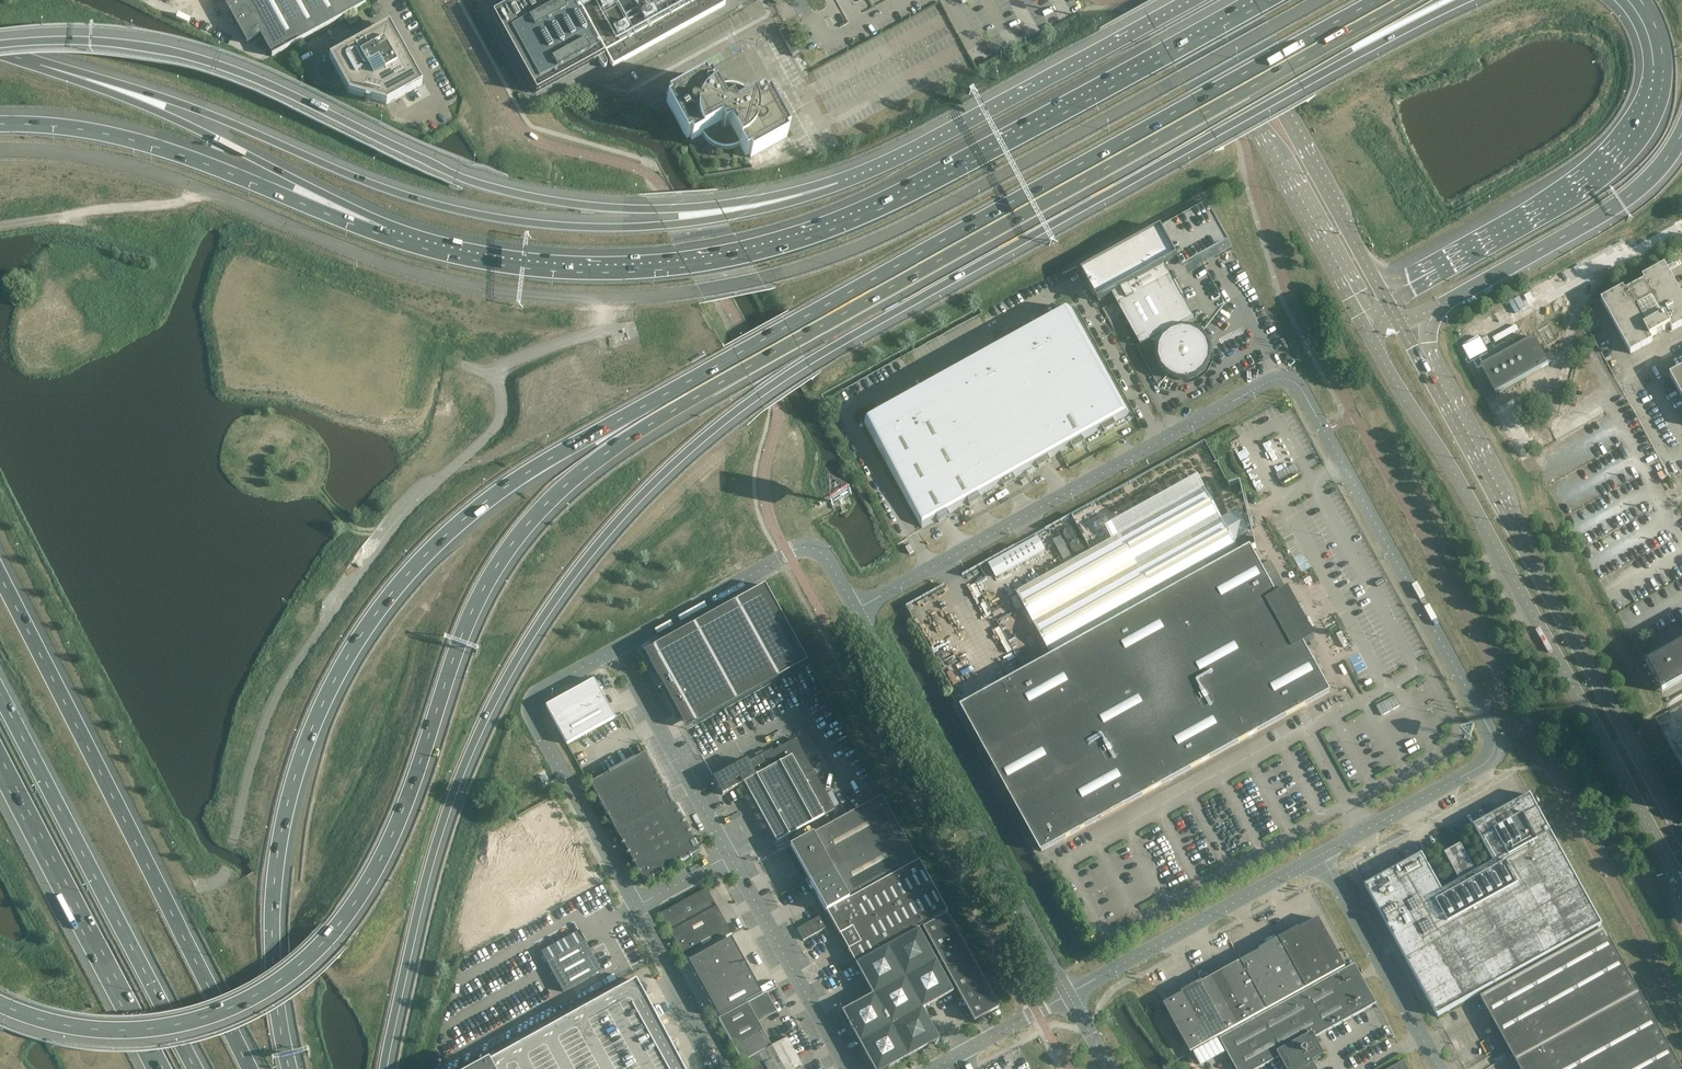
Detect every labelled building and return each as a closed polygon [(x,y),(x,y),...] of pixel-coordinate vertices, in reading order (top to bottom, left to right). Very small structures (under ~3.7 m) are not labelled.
[(364,0),(227,0),(233,9),(229,11),(246,43),(260,35),(272,56),(366,4),(364,0)] [(493,16),(535,92),(597,58),(601,65),(601,66),(603,66),(604,67),(606,66),(606,65),(607,64),(607,63),(607,62),(604,58),(606,57),(612,67),(612,68),(613,68),(725,6),(722,0),(522,0),(493,16)] [(359,21),(356,15),(346,20),(349,27),(359,21)] [(800,52),(786,28),(786,27),(779,31),(793,56),(800,52)] [(422,84),(401,46),(396,37),(389,41),(380,38),(377,31),(329,57),(349,93),(364,97),(364,98),(364,99),(365,100),(365,101),(366,101),(367,102),(368,102),(369,102),(369,101),(370,101),(371,100),(371,99),(386,104),(422,84)] [(789,132),(775,108),(768,96),(765,98),(763,94),(752,100),(751,98),(749,96),(748,94),(746,92),(744,90),(741,89),(738,88),(736,87),(734,86),(731,86),(729,86),(727,86),(725,86),(723,87),(720,87),(718,88),(715,90),(709,79),(706,81),(704,77),(679,91),(676,87),(666,92),(669,97),(668,98),(669,101),(666,103),(686,139),(690,138),(692,141),(702,135),(703,137),(703,138),(704,139),(705,140),(706,142),(709,144),(711,145),(713,147),(716,148),(719,149),(720,149),(722,150),(725,150),(727,150),(730,149),(733,149),(735,148),(737,147),(740,146),(745,156),(749,154),(751,158),(787,137),(785,134),(789,132)] [(1194,247),(1179,256),(1174,247),(1172,247),(1161,228),(1082,272),(1098,302),(1108,296),(1119,316),(1123,314),(1141,346),(1137,348),(1159,387),(1169,374),(1178,379),(1188,380),(1197,377),(1205,370),(1210,361),(1210,351),(1210,349),(1212,349),(1210,342),(1208,343),(1207,341),(1201,334),(1225,303),(1194,247)] [(1665,265),(1642,278),(1645,281),(1625,292),(1623,288),(1601,300),(1630,354),(1653,341),(1651,338),(1670,327),(1672,331),(1681,325),(1681,297),(1665,265)] [(1131,413),(1073,309),(1003,347),(1061,452),(1072,446),(1074,448),(1080,445),(1086,442),(1084,439),(1103,429),(1105,431),(1111,428),(1117,425),(1115,422),(1131,413)] [(1491,342),(1487,336),(1482,339),(1485,345),(1491,342)] [(1495,393),(1549,364),(1534,337),(1481,367),(1495,393)] [(1061,452),(1003,347),(934,385),(992,490),(1003,484),(1005,487),(1011,483),(1017,480),(1015,477),(1038,465),(1039,467),(1046,464),(1051,461),(1050,458),(1061,452)] [(1670,375),(1681,397),(1681,368),(1670,375)] [(992,490),(934,385),(864,424),(922,529),(938,520),(939,523),(945,520),(951,516),(950,513),(969,503),(970,506),(977,502),(982,499),(981,496),(992,490)] [(1296,464),(1276,475),(1282,485),(1301,474),(1296,464)] [(1331,692),(1304,644),(1313,639),(1299,615),(1286,590),(1277,595),(1260,565),(1252,549),(1250,547),(1239,554),(1238,551),(1239,550),(1235,542),(1250,534),(1237,510),(1222,518),(1198,476),(1106,527),(1113,539),(1091,551),(1016,592),(1050,655),(1052,654),(1054,656),(1025,672),(962,707),(1042,852),(1046,850),(1331,692)] [(915,552),(911,545),(906,548),(910,554),(915,552)] [(1270,560),(1265,564),(1271,571),(1276,568),(1270,560)] [(807,662),(764,585),(643,652),(671,702),(674,700),(680,711),(677,712),(686,728),(807,662)] [(1326,627),(1336,621),(1331,613),(1322,619),(1326,627)] [(1681,682),(1681,644),(1646,664),(1662,693),(1681,682)] [(615,718),(593,679),(545,706),(567,744),(615,718)] [(1396,696),(1376,706),(1381,716),(1401,705),(1396,696)] [(1534,711),(1530,704),(1525,707),(1528,714),(1534,711)] [(835,809),(796,738),(773,751),(772,749),(748,762),(746,760),(713,778),(722,795),(744,783),(776,841),(835,809)] [(694,841),(673,804),(645,753),(635,758),(634,757),(607,772),(608,773),(589,784),(644,883),(700,852),(697,847),(698,846),(695,840),(694,841)] [(1602,925),(1541,815),(1531,796),(1530,795),(1529,795),(1473,827),(1493,863),(1476,873),(1461,845),(1445,854),(1460,881),(1443,891),(1423,855),(1366,886),(1366,887),(1437,1016),(1438,1016),(1602,926),(1602,925)] [(810,883),(901,832),(881,796),(789,847),(810,883)] [(497,832),(492,851),(564,811),(557,799),(497,832)] [(482,883),(467,938),(594,867),(575,832),(482,883)] [(826,912),(826,911),(917,860),(901,832),(810,883),(826,912)] [(947,912),(919,860),(918,861),(917,860),(826,911),(839,934),(852,927),(860,943),(848,950),(855,963),(947,912)] [(732,934),(708,891),(706,888),(660,914),(686,960),(732,934)] [(999,1008),(947,914),(922,928),(974,1022),(999,1008)] [(803,938),(827,928),(822,916),(798,925),(803,938)] [(1346,967),(1319,919),(1300,929),(1299,927),(1280,938),(1281,940),(1307,989),(1346,967)] [(1604,929),(1481,997),(1520,1068),(1681,1068),(1604,929)] [(952,992),(918,930),(856,964),(873,995),(842,1012),(874,1068),(885,1068),(939,1040),(922,1009),(952,992)] [(1307,989),(1281,940),(1280,938),(1259,949),(1260,951),(1242,961),(1269,1010),(1307,989)] [(746,979),(725,941),(724,941),(688,961),(687,962),(708,999),(708,1000),(709,999),(709,1000),(745,979),(746,979)] [(601,971),(585,942),(547,963),(563,992),(601,971)] [(1269,1010),(1242,961),(1203,983),(1230,1031),(1269,1010)] [(1377,1004),(1360,973),(1355,965),(1220,1039),(1236,1068),(1259,1068),(1280,1057),(1286,1068),(1318,1068),(1313,1061),(1325,1055),(1315,1038),(1377,1004)] [(1230,1031),(1203,983),(1202,981),(1182,992),(1183,994),(1164,1004),(1191,1053),(1230,1031)] [(758,1022),(777,1012),(766,993),(747,1003),(718,1019),(734,1047),(763,1031),(758,1022)] [(742,1062),(771,1046),(763,1032),(734,1048),(742,1062)] [(771,1046),(742,1062),(746,1068),(804,1068),(787,1038),(771,1046)]
